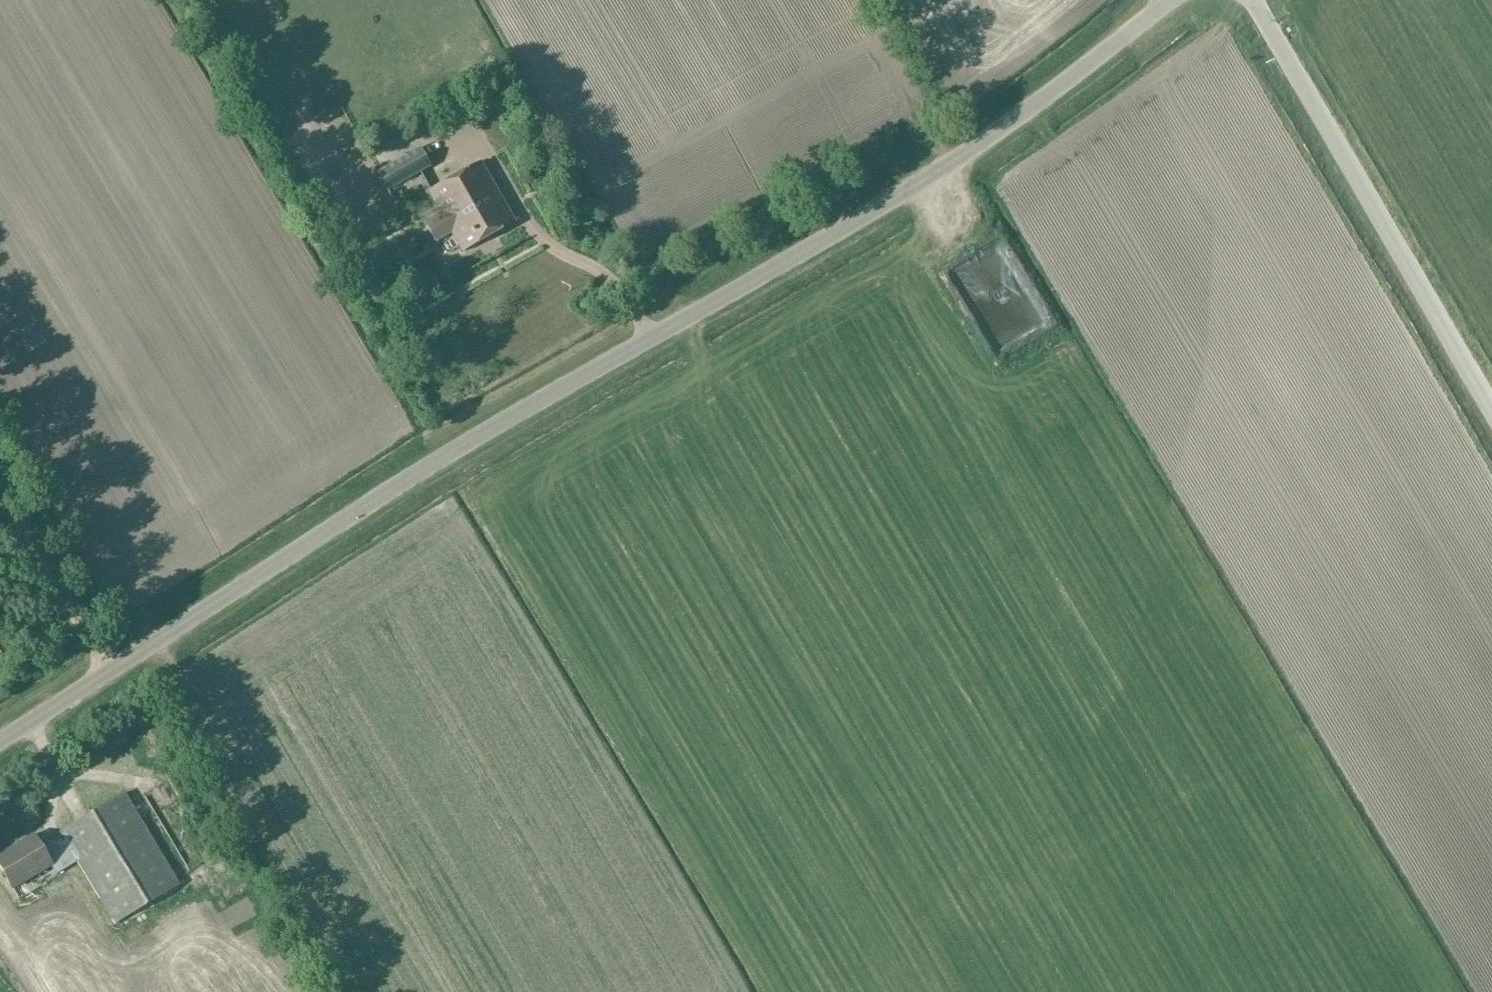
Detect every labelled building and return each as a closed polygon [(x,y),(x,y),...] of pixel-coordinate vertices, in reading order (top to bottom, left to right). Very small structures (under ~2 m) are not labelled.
[(421,148),(378,172),(388,191),(432,167),(421,148)] [(428,192),(440,213),(421,225),(433,245),(451,233),(462,252),(515,222),(481,162),(428,192)] [(33,836),(0,856),(0,868),(13,889),(51,867),(56,875),(78,862),(115,925),(180,886),(125,794),(60,833),(62,836),(41,848),(33,836)]
